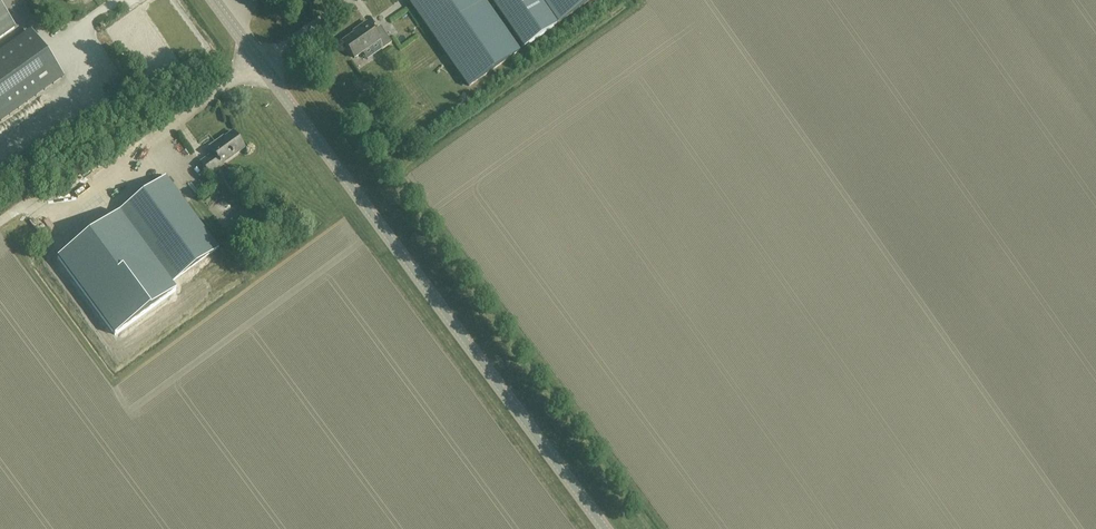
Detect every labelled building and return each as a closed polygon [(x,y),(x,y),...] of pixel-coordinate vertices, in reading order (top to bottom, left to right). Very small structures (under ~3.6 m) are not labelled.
[(482,0),(409,0),(469,86),(517,50),(480,2),(482,0)] [(522,46),(554,21),(538,0),(487,0),(522,46)] [(555,20),(582,0),(540,0),(555,20)] [(14,28),(0,8),(0,38),(14,28)] [(382,49),(392,43),(380,26),(379,26),(381,29),(375,33),(367,22),(358,28),(360,30),(343,41),(358,63),(359,62),(355,57),(376,42),(382,49)] [(0,54),(0,120),(62,76),(31,32),(0,54)] [(244,148),(233,132),(220,141),(219,139),(209,147),(214,153),(201,162),(210,175),(223,165),(222,164),(244,148)] [(15,154),(20,158),(30,143),(24,139),(15,154)] [(101,239),(95,230),(62,254),(104,311),(137,287),(147,300),(173,281),(216,249),(165,179),(121,211),(128,220),(101,239)] [(64,290),(70,286),(58,268),(51,273),(64,290)]
